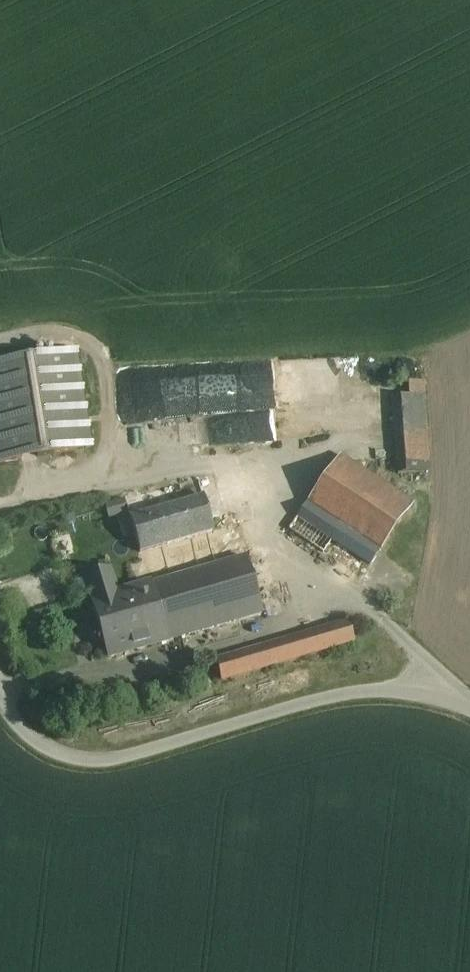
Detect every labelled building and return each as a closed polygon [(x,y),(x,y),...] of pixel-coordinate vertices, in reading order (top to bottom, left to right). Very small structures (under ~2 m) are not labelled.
[(0,361),(0,465),(101,448),(84,347),(0,361)] [(277,407),(275,372),(175,376),(176,387),(167,387),(167,401),(148,402),(148,411),(277,407)] [(403,395),(394,395),(394,470),(426,470),(425,380),(403,381),(403,395)] [(212,412),(160,414),(162,454),(214,452),(212,412)] [(349,458),(296,530),(367,582),(420,510),(349,458)] [(213,530),(198,479),(124,500),(140,551),(213,530)] [(213,530),(140,551),(148,582),(149,585),(246,557),(236,523),(213,530)] [(149,585),(166,641),(262,613),(246,557),(149,585)] [(91,599),(116,592),(110,572),(85,579),(91,599)] [(108,658),(166,641),(149,585),(148,582),(116,592),(91,599),(108,658)] [(337,617),(211,656),(218,681),(345,643),(337,617)]
